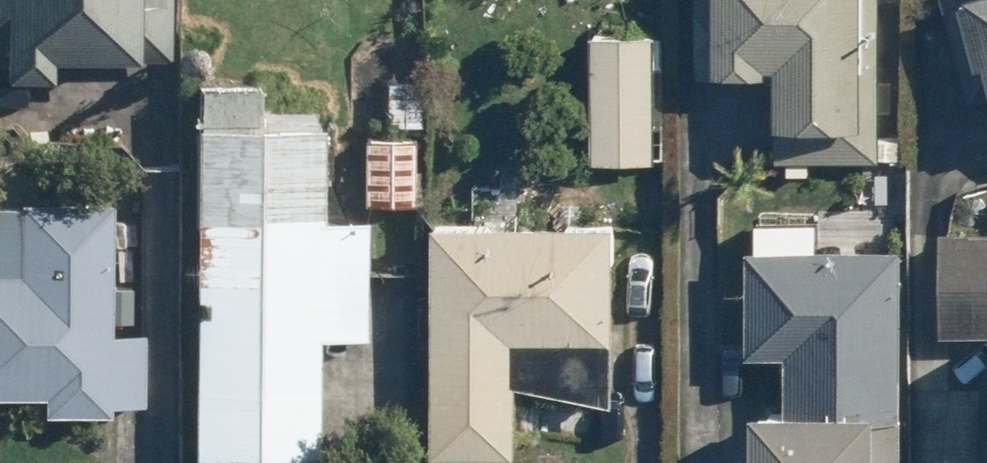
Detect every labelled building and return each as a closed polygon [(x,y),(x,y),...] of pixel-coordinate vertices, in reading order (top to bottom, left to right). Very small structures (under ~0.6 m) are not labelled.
[(27,85),(27,66),(119,65),(118,0),(0,0),(0,85),(27,85)] [(681,112),(710,113),(711,81),(762,82),(761,135),(853,136),(856,0),(683,0),(681,112)] [(986,163),(986,0),(935,0),(986,163)] [(656,37),(588,35),(584,162),(652,165),(656,37)] [(187,87),(175,462),(304,462),(307,344),(355,345),(358,232),(308,230),(311,135),(259,133),(260,90),(187,87)] [(406,140),(351,138),(349,209),(404,210),(406,140)] [(31,403),(31,421),(100,420),(100,410),(141,410),(140,338),(102,339),(101,206),(0,208),(0,403),(31,403)] [(417,462),(419,462),(505,462),(508,392),(602,396),(607,234),(425,227),(417,462)] [(747,227),(747,257),(739,256),(738,360),(775,360),(774,420),(737,419),(737,462),(863,462),(864,421),(894,421),(896,251),(812,250),(812,227),(747,227)] [(930,236),(930,340),(986,340),(986,236),(930,236)]
